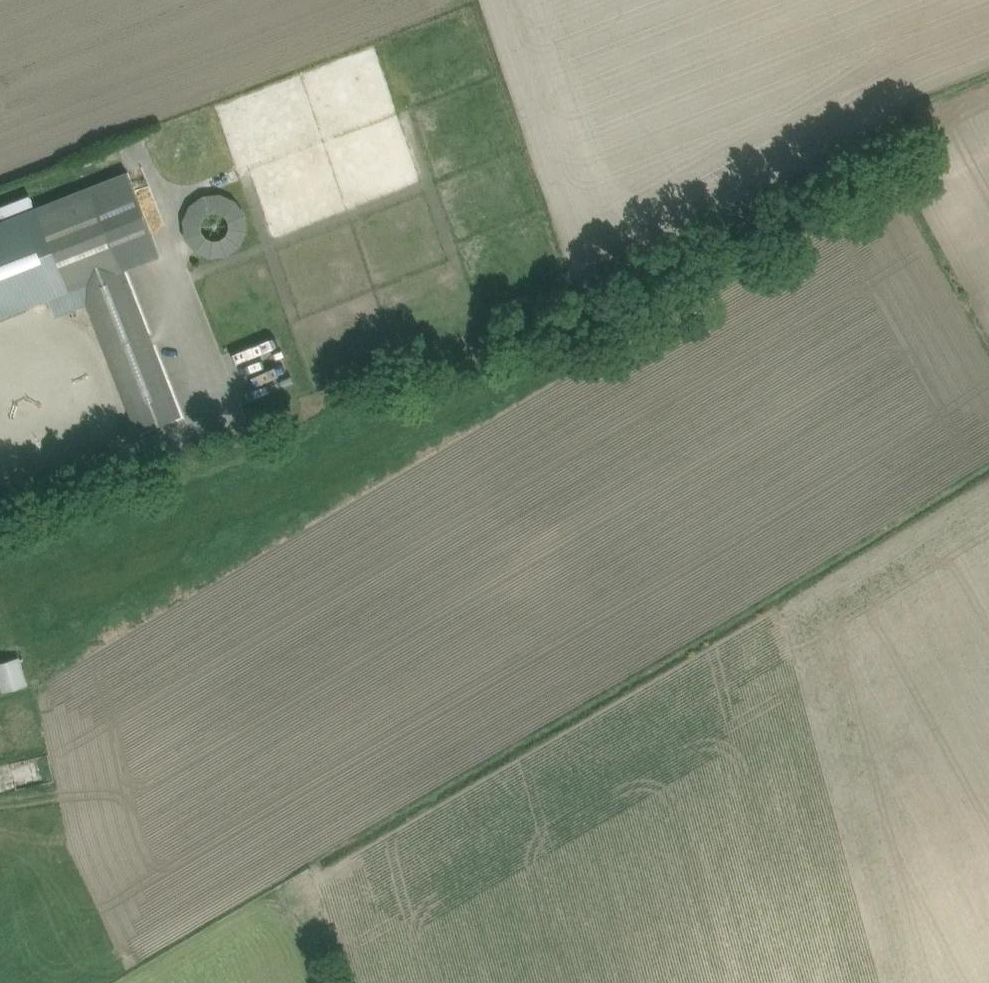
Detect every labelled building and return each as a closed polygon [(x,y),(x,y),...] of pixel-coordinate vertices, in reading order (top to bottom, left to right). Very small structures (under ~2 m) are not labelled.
[(0,221),(0,318),(49,299),(59,296),(65,312),(87,303),(137,432),(154,426),(164,422),(182,415),(153,345),(149,335),(122,270),(126,268),(159,255),(126,171),(89,186),(0,221)] [(241,193),(184,196),(187,254),(244,250),(241,193)] [(2,694),(28,687),(19,657),(0,663),(0,685),(2,694)] [(30,683),(39,681),(35,658),(25,660),(30,683)]
